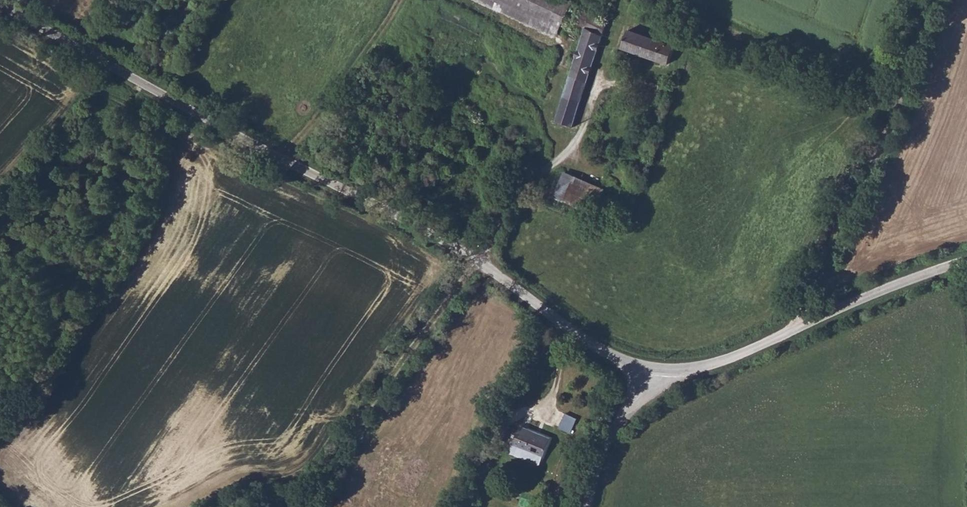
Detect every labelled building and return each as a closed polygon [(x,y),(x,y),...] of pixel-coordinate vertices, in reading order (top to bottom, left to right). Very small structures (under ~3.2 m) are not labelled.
[(557,29),(570,0),(494,0),(557,29)] [(585,29),(555,114),(571,120),(608,17),(582,6),(575,23),(585,29)] [(581,30),(566,25),(558,49),(573,54),(581,30)] [(673,46),(631,26),(622,43),(666,62),(673,46)] [(665,86),(657,83),(650,99),(659,102),(665,86)] [(567,177),(556,203),(587,216),(598,189),(567,177)] [(577,420),(566,414),(559,427),(570,433),(577,420)] [(498,420),(492,415),(482,431),(489,436),(498,420)] [(510,448),(508,454),(528,463),(541,438),(511,422),(502,442),(510,448)] [(498,449),(508,454),(510,448),(502,442),(498,449)]
